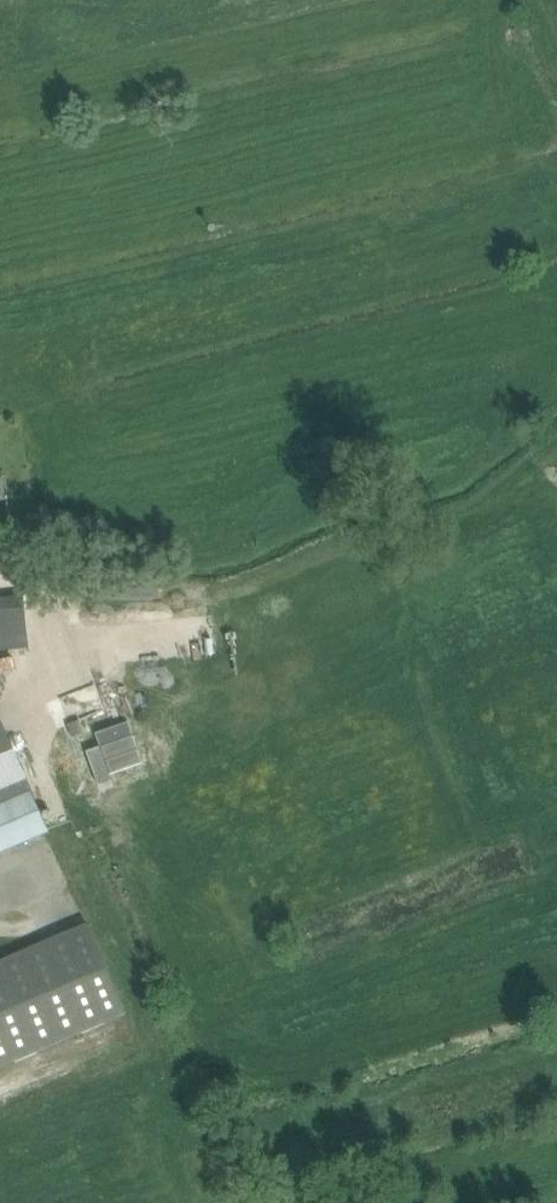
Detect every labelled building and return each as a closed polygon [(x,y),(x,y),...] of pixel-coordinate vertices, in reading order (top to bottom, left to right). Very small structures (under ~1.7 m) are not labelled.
[(25,597),(0,599),(0,652),(30,649),(25,597)] [(49,832),(2,723),(0,718),(0,853),(49,832)] [(128,1013),(90,924),(0,963),(0,1068),(128,1013)]
